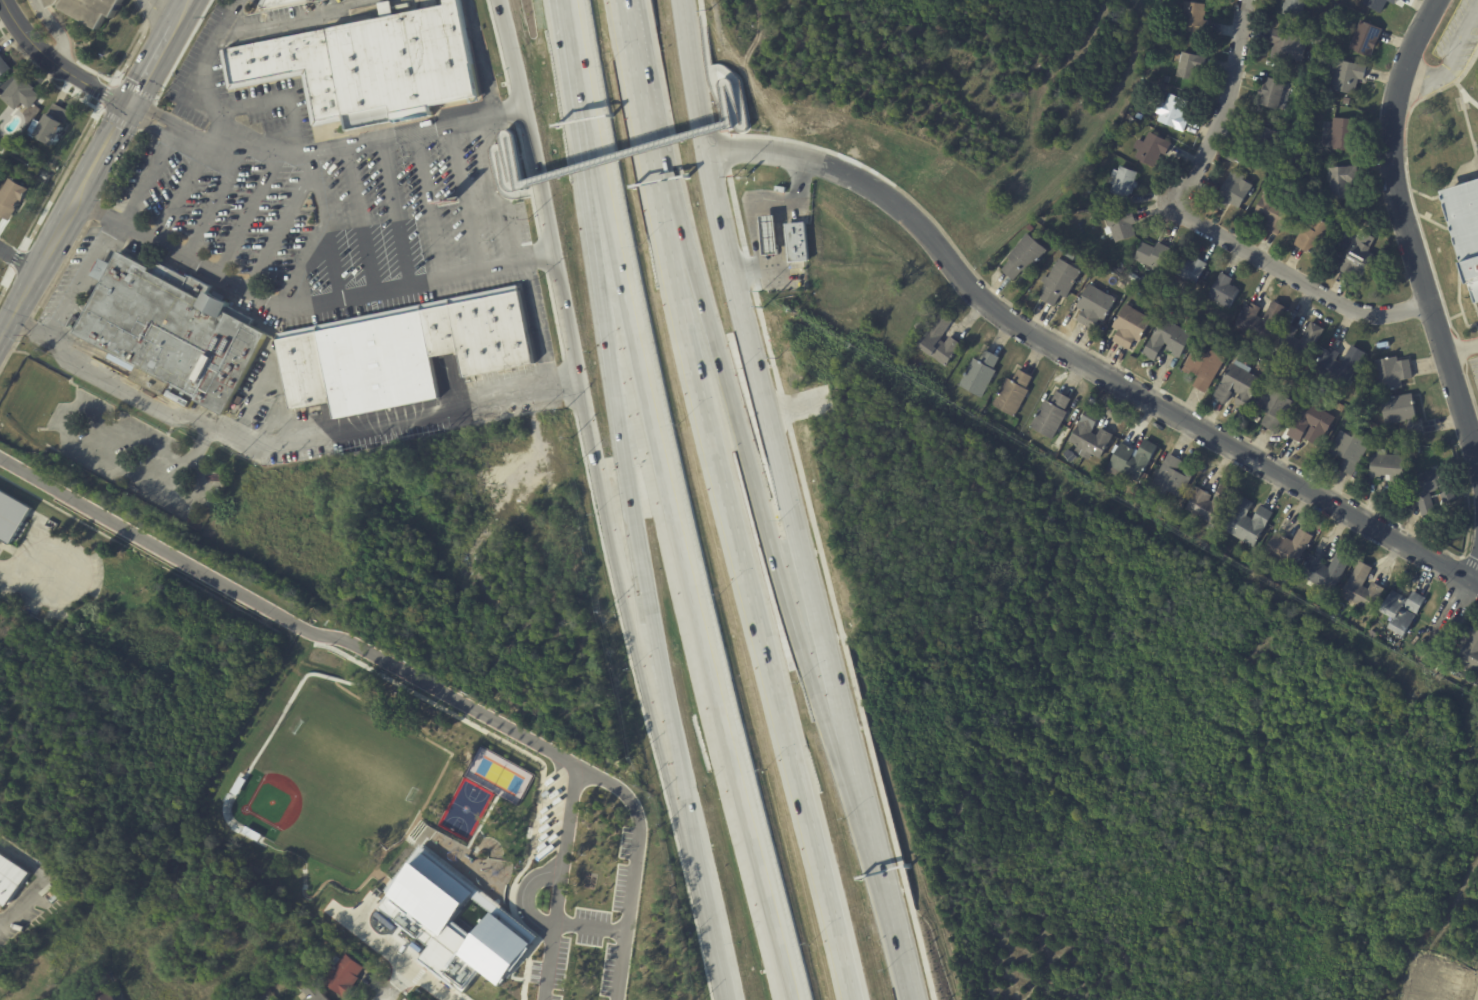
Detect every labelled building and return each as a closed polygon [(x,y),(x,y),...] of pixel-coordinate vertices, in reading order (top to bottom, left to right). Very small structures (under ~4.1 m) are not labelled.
[(51,6),(49,0),(127,0),(116,18),(111,14),(103,28),(61,6),(51,6)] [(447,6),(446,0),(460,0),(479,97),(481,97),(482,102),(472,104),(471,99),(431,107),(433,117),(396,124),(395,122),(349,131),(346,116),(344,117),(345,123),(316,128),(316,126),(314,127),(305,77),(232,91),(231,90),(230,90),(223,51),(328,30),(328,29),(383,18),(380,4),(393,2),(396,16),(447,6)] [(263,8),(268,0),(310,0),(264,9),(263,8)] [(1285,3),(1286,0),(1307,0),(1306,2),(1307,2),(1306,6),(1305,5),(1302,18),(1282,13),(1284,9),(1282,8),(1284,2),(1285,3)] [(1364,4),(1366,0),(1387,0),(1380,13),(1364,4)] [(1209,23),(1207,34),(1182,31),(1185,10),(1184,9),(1185,1),(1206,4),(1206,8),(1207,8),(1205,16),(1204,20),(1209,21),(1209,23)] [(1382,31),(1372,57),(1350,48),(1361,20),(1383,29),(1382,31)] [(1300,50),(1298,59),(1293,58),(1292,64),(1271,59),(1272,55),(1271,55),(1273,47),(1274,47),(1275,44),(1271,42),(1274,29),(1279,30),(1279,31),(1304,37),(1300,50)] [(1310,42),(1313,34),(1321,38),(1318,45),(1310,42)] [(1206,59),(1204,69),(1199,67),(1196,80),(1176,76),(1182,51),(1207,57),(1206,59)] [(10,69),(0,78),(0,57),(10,69)] [(1367,69),(1364,80),(1359,78),(1355,95),(1332,89),(1326,87),(1331,65),(1337,66),(1339,59),(1368,66),(1367,69)] [(14,110),(0,98),(0,96),(18,75),(33,88),(31,90),(35,93),(39,96),(28,109),(20,103),(14,110)] [(1286,83),(1284,91),(1289,92),(1285,109),(1279,108),(1279,110),(1261,105),(1264,96),(1259,95),(1260,88),(1264,90),(1268,77),(1286,82),(1286,83)] [(1189,121),(1184,131),(1158,120),(1161,113),(1156,112),(1160,102),(1165,104),(1170,93),(1189,101),(1183,116),(1189,119),(1189,121)] [(62,108),(71,113),(64,124),(58,134),(59,134),(51,148),(32,137),(46,114),(47,115),(54,104),(62,108)] [(1138,112),(1144,116),(1141,120),(1135,117),(1138,112)] [(1357,122),(1355,151),(1331,149),(1332,127),(1333,127),(1334,118),(1357,119),(1357,122)] [(1244,144),(1248,133),(1256,135),(1259,125),(1277,131),(1276,135),(1284,139),(1280,150),(1272,147),(1270,153),(1244,144)] [(1171,145),(1166,155),(1161,153),(1154,167),(1135,157),(1138,150),(1133,148),(1138,139),(1144,142),(1149,132),(1172,143),(1171,145)] [(1232,150),(1239,154),(1234,163),(1227,159),(1232,150)] [(1136,188),(1135,188),(1132,194),(1131,194),(1128,199),(1110,193),(1113,185),(1108,183),(1113,169),(1118,171),(1120,166),(1138,172),(1135,181),(1139,183),(1137,188),(1136,188)] [(1358,169),(1359,183),(1350,184),(1351,198),(1331,199),(1330,183),(1329,183),(1328,167),(1358,166),(1358,169)] [(1230,204),(1228,202),(1226,206),(1214,199),(1231,169),(1243,176),(1241,178),(1251,184),(1238,208),(1230,204)] [(1299,177),(1306,180),(1303,185),(1296,182),(1299,177)] [(9,221),(0,216),(0,201),(0,197),(11,178),(30,190),(23,202),(21,201),(16,210),(18,211),(11,222),(9,221)] [(1441,191),(1477,179),(1477,302),(1476,303),(1470,285),(1441,191)] [(1276,235),(1266,229),(1268,225),(1263,223),(1265,220),(1254,214),(1263,197),(1262,197),(1267,188),(1281,195),(1276,202),(1280,204),(1280,205),(1291,211),(1278,236),(1276,235)] [(1135,212),(1139,223),(1132,225),(1136,235),(1115,243),(1113,238),(1109,239),(1102,222),(1106,221),(1106,220),(1127,212),(1134,209),(1135,212)] [(774,215),(778,254),(764,255),(761,217),(774,215)] [(1306,248),(1295,241),(1305,225),(1308,226),(1314,216),(1334,227),(1318,255),(1306,248)] [(805,222),(809,262),(788,263),(785,224),(805,222)] [(1026,228),(1029,224),(1034,229),(1031,232),(1026,228)] [(1048,250),(1028,274),(1023,270),(1015,280),(1002,270),(1010,260),(1008,257),(1028,234),(1048,250)] [(1161,244),(1171,248),(1161,271),(1134,260),(1142,242),(1156,248),(1158,242),(1161,244)] [(1363,276),(1355,271),(1353,276),(1341,270),(1356,243),(1361,246),(1362,243),(1371,248),(1369,252),(1376,256),(1364,277),(1363,276)] [(121,250),(81,331),(228,419),(266,330),(228,310),(234,301),(209,287),(203,296),(121,250)] [(1201,260),(1208,264),(1195,286),(1173,273),(1183,257),(1192,262),(1195,257),(1201,260)] [(1065,297),(1061,294),(1054,306),(1040,299),(1047,287),(1044,286),(1045,284),(1041,281),(1044,276),(1048,278),(1059,258),(1083,271),(1068,298),(1065,297)] [(1131,272),(1141,279),(1137,285),(1127,278),(1131,272)] [(1223,273),(1233,279),(1230,285),(1240,290),(1230,308),(1209,296),(1222,273),(1223,273)] [(1152,286),(1149,292),(1144,289),(1148,283),(1152,286)] [(1103,322),(1100,320),(1094,330),(1078,321),(1083,311),(1077,307),(1090,284),(1117,299),(1104,322),(1103,322)] [(532,365),(466,378),(461,352),(432,358),(440,399),(337,420),(333,402),(292,411),(278,340),(520,291),(535,364),(532,365)] [(1287,308),(1267,345),(1235,326),(1247,304),(1250,306),(1252,303),(1262,308),(1257,316),(1263,319),(1274,301),(1287,308)] [(1132,307),(1132,308),(1146,316),(1146,315),(1153,319),(1140,343),(1135,340),(1133,345),(1134,346),(1131,351),(1114,341),(1119,331),(1112,327),(1126,304),(1132,307)] [(1186,304),(1192,307),(1189,314),(1183,311),(1186,304)] [(953,322),(941,340),(945,343),(950,336),(962,344),(946,367),(917,347),(940,313),(953,321),(953,322)] [(1177,357),(1166,351),(1168,346),(1164,344),(1154,362),(1142,355),(1163,318),(1193,335),(1179,359),(1177,357)] [(1325,330),(1305,366),(1271,347),(1284,324),(1287,327),(1289,324),(1299,330),(1295,337),(1301,340),(1312,322),(1325,330)] [(1367,353),(1346,389),(1313,370),(1326,348),(1329,350),(1330,347),(1340,353),(1336,361),(1342,364),(1353,345),(1367,353)] [(1226,358),(1206,394),(1192,386),(1198,376),(1191,372),(1189,375),(1182,371),(1195,348),(1208,355),(1211,350),(1226,358)] [(987,351),(1000,357),(993,370),(996,371),(981,398),(958,386),(973,358),(979,362),(986,350),(987,351)] [(1399,358),(1399,361),(1411,359),(1414,379),(1403,381),(1404,388),(1377,393),(1376,385),(1377,385),(1374,369),(1373,369),(1372,362),(1398,357),(1399,358)] [(1224,403),(1213,397),(1232,364),(1262,381),(1246,410),(1235,403),(1240,395),(1235,392),(1227,405),(1224,403)] [(1020,370),(1033,378),(1026,389),(1029,390),(1014,418),(991,405),(1007,378),(1012,381),(1019,369),(1020,370)] [(1296,403),(1294,406),(1299,409),(1295,416),(1290,413),(1288,416),(1293,419),(1290,425),(1285,422),(1279,434),(1262,425),(1269,413),(1257,406),(1268,387),(1296,403)] [(1059,392),(1072,399),(1065,411),(1068,413),(1053,440),(1030,427),(1045,400),(1051,403),(1057,391),(1059,392)] [(1414,395),(1418,420),(1414,420),(1414,422),(1423,420),(1426,436),(1411,439),(1408,422),(1411,422),(1410,421),(1407,422),(1407,428),(1401,428),(1401,422),(1386,425),(1382,399),(1414,394),(1414,395)] [(1310,440),(1308,439),(1315,428),(1310,425),(1300,443),(1288,435),(1307,401),(1337,418),(1321,447),(1310,440)] [(1097,413),(1101,415),(1092,433),(1097,436),(1101,428),(1114,435),(1101,459),(1092,454),(1088,460),(1074,452),(1077,446),(1069,442),(1078,426),(1074,424),(1076,420),(1080,422),(1088,408),(1097,413)] [(1353,476),(1340,469),(1345,459),(1339,455),(1337,458),(1329,454),(1341,431),(1354,438),(1357,433),(1372,441),(1353,476)] [(1118,471),(1109,466),(1121,443),(1135,450),(1132,456),(1136,457),(1145,441),(1157,448),(1139,482),(1118,471)] [(1072,464),(1063,454),(1068,449),(1071,452),(1072,451),(1078,458),(1072,464)] [(1407,457),(1403,497),(1389,495),(1391,481),(1371,479),(1371,475),(1366,474),(1367,466),(1372,466),(1373,453),(1378,454),(1378,449),(1386,450),(1386,455),(1407,457)] [(1170,454),(1183,462),(1177,472),(1184,476),(1186,473),(1193,477),(1180,499),(1167,491),(1164,496),(1150,487),(1170,454)] [(1455,492),(1457,499),(1445,503),(1441,490),(1430,494),(1436,512),(1422,516),(1411,478),(1448,467),(1455,492)] [(1199,488),(1212,496),(1210,500),(1213,502),(1223,485),(1235,492),(1216,526),(1186,509),(1199,488)] [(0,490),(0,537),(11,543),(31,506),(0,490)] [(1441,494),(1444,503),(1437,505),(1434,496),(1441,494)] [(1253,506),(1247,516),(1254,520),(1262,506),(1274,513),(1255,548),(1225,531),(1244,498),(1254,505),(1253,506)] [(1314,537),(1294,572),(1264,555),(1277,532),(1293,542),(1301,529),(1314,537)] [(1352,559),(1333,593),(1300,575),(1312,555),(1314,557),(1316,554),(1325,559),(1322,564),(1329,568),(1339,551),(1352,559)] [(1373,569),(1363,587),(1369,590),(1373,583),(1386,590),(1373,613),(1342,595),(1360,561),(1373,569)] [(1282,582),(1285,576),(1288,578),(1289,575),(1293,578),(1289,586),(1282,582)] [(1406,598),(1409,600),(1414,591),(1426,598),(1417,615),(1404,607),(1403,608),(1416,616),(1405,637),(1390,629),(1395,620),(1381,612),(1392,590),(1406,598)] [(1476,628),(1477,629),(1477,674),(1457,663),(1476,628)] [(1371,631),(1378,635),(1375,641),(1368,636),(1371,631)] [(8,906),(0,901),(0,853),(30,873),(8,906)] [(51,904),(49,901),(67,885),(70,889),(52,905),(51,904)] [(363,968),(357,977),(359,978),(345,998),(324,982),(335,966),(331,963),(336,955),(341,959),(345,953),(364,967),(363,968)] [(292,966),(297,962),(301,967),(296,971),(292,966)] [(109,983),(88,995),(84,987),(105,975),(109,983)] [(108,989),(114,999),(92,999),(91,998),(108,989)]
